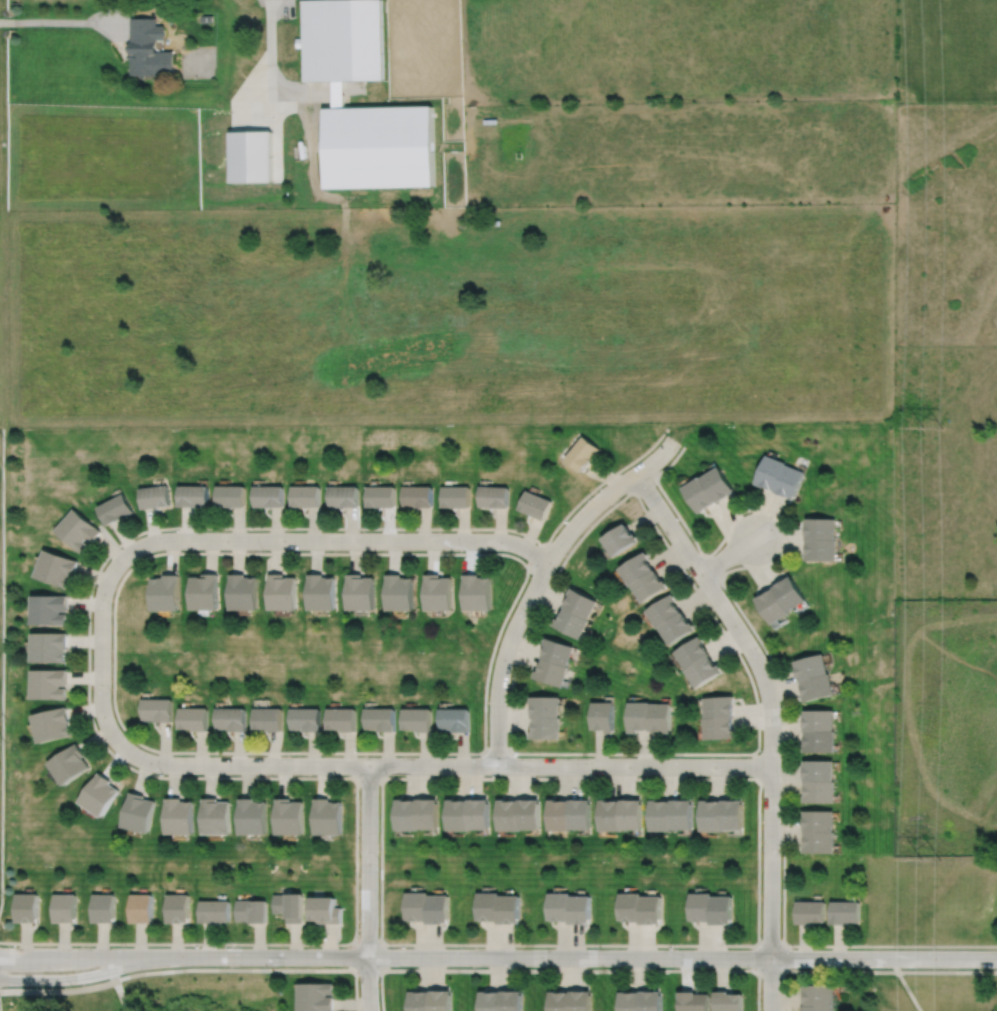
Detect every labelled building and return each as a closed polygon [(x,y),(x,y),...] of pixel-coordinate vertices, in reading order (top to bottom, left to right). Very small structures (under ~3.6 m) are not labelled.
[(303,38),(296,38),(297,47),(304,47),(304,81),(333,80),(343,80),(384,79),(382,0),(302,0),(303,38)] [(132,18),(132,41),(131,41),(131,55),(130,55),(130,60),(132,60),(132,76),(174,76),(174,51),(158,51),(158,49),(157,49),(157,39),(165,39),(165,37),(166,37),(166,28),(165,28),(165,25),(157,25),(157,18),(132,18)] [(324,105),(326,188),(434,186),(433,103),(324,105)] [(230,129),(231,182),(273,181),(272,128),(230,129)] [(585,436),(567,459),(583,472),(601,448),(585,436)] [(786,463),(786,462),(767,454),(755,483),(762,486),(763,484),(775,489),(786,463)] [(775,489),(774,491),(794,499),(805,471),(786,463),(775,489)] [(716,501),(717,502),(735,490),(719,465),(701,477),(716,501)] [(701,477),(700,476),(683,487),(700,513),(706,509),(705,508),(716,501),(701,477)] [(141,488),(143,509),(172,505),(169,484),(141,488)] [(180,486),(180,506),(210,506),(210,486),(180,486)] [(218,486),(218,506),(244,507),(244,486),(218,486)] [(254,486),(253,506),(283,506),(283,486),(254,486)] [(292,486),(291,506),(320,506),(320,486),(292,486)] [(329,486),(329,507),(359,507),(359,486),(329,486)] [(366,486),(366,507),(395,507),(395,486),(366,486)] [(403,486),(403,507),(432,507),(432,486),(403,486)] [(442,486),(442,507),(470,507),(470,486),(442,486)] [(480,486),(479,506),(509,508),(510,487),(480,486)] [(527,490),(519,509),(546,520),(554,501),(527,490)] [(99,507),(109,525),(135,512),(125,493),(99,507)] [(74,508),(56,530),(83,553),(90,545),(85,541),(86,539),(92,543),(102,531),(74,508)] [(835,540),(835,519),(806,518),(806,539),(807,539),(835,540)] [(627,523),(604,538),(616,556),(641,540),(631,526),(630,527),(627,523)] [(807,539),(807,552),(806,552),(806,560),(836,561),(836,540),(835,540),(807,539)] [(45,549),(36,577),(67,588),(71,575),(74,576),(79,561),(45,549)] [(657,571),(650,560),(653,559),(648,551),(622,568),(635,586),(657,571)] [(635,586),(647,603),(671,587),(662,572),(660,573),(658,570),(657,571),(635,586)] [(192,577),(192,610),(221,610),(220,574),(205,574),(205,577),(192,577)] [(231,574),(232,610),(257,610),(257,577),(247,577),(247,574),(231,574)] [(269,574),(268,610),(296,610),(296,577),(284,577),(284,574),(269,574)] [(308,574),(308,610),(336,610),(336,577),(323,577),(323,574),(308,574)] [(347,574),(347,610),(375,610),(375,577),(363,577),(363,574),(347,574)] [(425,574),(426,611),(453,611),(453,577),(441,577),(441,574),(425,574)] [(464,575),(465,611),(493,610),(492,577),(480,578),(480,574),(464,575)] [(153,577),(153,611),(181,611),(181,575),(165,575),(165,578),(153,577)] [(386,575),(386,611),(414,611),(414,577),(402,577),(402,575),(386,575)] [(790,612),(807,600),(790,576),(773,587),(774,589),(790,612)] [(590,620),(599,601),(573,588),(570,595),(572,596),(565,608),(566,608),(590,620)] [(774,589),(763,596),(762,594),(755,599),(773,625),(790,613),(790,612),(774,589)] [(685,614),(677,603),(680,601),(675,593),(650,610),(662,629),(663,628),(685,614)] [(33,596),(33,625),(68,625),(68,614),(61,614),(61,611),(68,611),(68,596),(33,596)] [(566,608),(561,620),(557,619),(554,626),(581,640),(591,621),(590,620),(566,608)] [(663,628),(675,646),(699,629),(689,614),(688,615),(686,613),(685,614),(663,628)] [(32,633),(33,663),(66,662),(66,649),(68,649),(68,633),(32,633)] [(709,657),(711,656),(705,648),(707,646),(700,637),(678,652),(690,670),(709,657)] [(569,667),(575,647),(547,638),(545,645),(547,646),(543,659),(544,659),(569,667)] [(828,675),(822,654),(794,661),(799,682),(800,682),(828,675)] [(690,670),(689,671),(701,688),(724,672),(719,665),(716,667),(709,657),(690,670)] [(544,659),(540,672),(536,671),(534,679),(564,688),(570,667),(569,667),(544,659)] [(32,670),(32,700),(68,699),(68,688),(61,688),(61,686),(68,686),(68,670),(32,670)] [(800,682),(804,695),(802,695),(804,702),(834,694),(829,674),(828,675),(800,682)] [(732,718),(733,718),(732,705),(734,705),(734,696),(707,698),(709,720),(732,718)] [(561,719),(561,697),(531,697),(531,705),(533,705),(533,719),(535,719),(561,719)] [(143,700),(143,720),(157,720),(157,723),(174,723),(174,699),(143,700)] [(593,703),(593,731),(608,731),(608,734),(615,734),(615,703),(593,703)] [(652,704),(652,703),(630,703),(630,734),(639,734),(639,731),(652,731),(652,704)] [(652,731),(652,732),(665,732),(665,734),(673,734),(672,704),(652,704),(652,731)] [(32,716),(40,744),(73,736),(70,723),(71,723),(67,707),(32,716)] [(180,708),(180,730),(195,730),(195,732),(209,732),(210,709),(180,708)] [(217,709),(217,729),(232,729),(232,732),(248,732),(248,709),(217,709)] [(255,709),(255,730),(270,730),(270,733),(282,733),(282,709),(255,709)] [(290,709),(290,730),(304,730),(304,733),(320,733),(320,709),(290,709)] [(327,709),(327,730),(342,730),(342,733),(356,733),(356,709),(327,709)] [(365,709),(365,730),(379,730),(379,733),(395,733),(395,709),(365,709)] [(404,709),(404,731),(418,731),(418,733),(432,733),(432,709),(404,709)] [(440,709),(440,730),(454,730),(454,733),(471,733),(471,709),(440,709)] [(834,732),(834,711),(804,711),(804,732),(806,732),(834,732)] [(709,720),(707,720),(709,741),(736,739),(735,731),(733,731),(732,718),(709,720)] [(535,719),(535,731),(531,731),(531,740),(562,740),(562,719),(561,719),(535,719)] [(806,732),(806,746),(804,746),(804,754),(835,753),(835,732),(834,732),(806,732)] [(78,744),(48,764),(65,787),(91,768),(84,758),(87,756),(78,744)] [(834,779),(834,758),(805,758),(804,779),(806,779),(834,779)] [(100,773),(80,803),(103,818),(122,791),(111,784),(113,782),(100,773)] [(806,779),(806,792),(805,792),(805,801),(835,802),(835,779),(834,779),(806,779)] [(131,793),(123,828),(150,835),(158,802),(146,799),(146,796),(131,793)] [(672,798),(658,798),(658,797),(650,797),(651,828),(672,828),(672,827),(672,798)] [(672,827),(693,827),(692,797),(671,797),(672,798),(672,827)] [(723,799),(709,799),(709,797),(702,797),(702,828),(723,828),(723,827),(723,799)] [(723,827),(744,827),(744,797),(723,797),(723,799),(723,827)] [(167,799),(167,836),(195,836),(195,802),(183,802),(183,799),(167,799)] [(204,799),(204,836),(232,837),(232,802),(219,802),(219,799),(204,799)] [(241,799),(241,836),(269,836),(269,802),(256,802),(256,799),(241,799)] [(277,799),(277,836),(303,836),(303,802),(291,802),(291,799),(277,799)] [(314,799),(314,836),(341,836),(342,803),(330,803),(330,800),(314,799)] [(418,802),(405,802),(405,801),(397,801),(398,832),(418,832),(418,831),(418,802)] [(418,831),(440,831),(439,801),(418,801),(418,802),(418,831)] [(470,803),(456,803),(456,801),(449,801),(449,832),(470,832),(470,831),(470,803)] [(470,831),(491,831),(490,801),(470,801),(470,803),(470,831)] [(521,803),(507,803),(507,801),(500,801),(500,832),(521,832),(521,831),(521,803)] [(521,831),(542,831),(542,801),(521,801),(521,803),(521,831)] [(572,803),(558,803),(558,801),(551,801),(551,832),(572,832),(572,831),(572,803)] [(572,831),(593,831),(593,801),(572,801),(572,803),(572,831)] [(622,803),(610,803),(610,802),(602,801),(602,828),(621,828),(621,826),(622,803)] [(621,826),(641,827),(642,802),(622,801),(622,803),(621,826)] [(834,829),(834,809),(805,808),(804,829),(806,829),(834,829)] [(806,829),(806,842),(805,842),(805,852),(835,852),(835,829),(834,829),(806,829)] [(428,892),(428,890),(408,889),(407,916),(412,916),(412,918),(428,918),(428,892)] [(500,892),(500,890),(479,889),(478,916),(483,916),(483,918),(499,918),(500,892)] [(274,892),(274,910),(287,910),(286,921),(302,921),(302,890),(286,890),(286,892),(274,892)] [(569,893),(569,891),(548,891),(547,918),(552,918),(552,919),(568,919),(569,893)] [(640,894),(640,891),(619,891),(619,918),(623,918),(623,919),(640,919),(640,894)] [(711,894),(711,891),(690,891),(690,918),(695,918),(695,919),(711,920),(711,894)] [(428,918),(428,921),(445,921),(445,919),(449,919),(449,892),(428,892),(428,918)] [(499,918),(499,921),(516,921),(516,919),(520,919),(521,893),(500,892),(499,918)] [(568,919),(568,922),(585,922),(585,920),(589,920),(590,894),(569,893),(568,919)] [(310,894),(310,918),(316,918),(316,921),(341,921),(341,905),(335,905),(335,894),(310,894)] [(640,919),(639,922),(656,922),(656,921),(661,921),(661,894),(640,894),(640,919)] [(711,920),(711,922),(727,923),(727,921),(732,921),(732,894),(711,894),(711,920)] [(17,896),(18,920),(39,920),(39,895),(17,896)] [(55,895),(55,920),(77,920),(77,895),(55,895)] [(94,896),(94,920),(116,920),(116,896),(94,896)] [(132,896),(132,920),(154,920),(155,896),(132,896)] [(169,896),(169,921),(187,920),(187,919),(191,919),(191,896),(169,896)] [(237,898),(236,918),(250,919),(250,920),(266,920),(266,898),(249,897),(249,898),(237,898)] [(797,899),(797,923),(811,923),(811,920),(826,920),(826,899),(797,899)] [(832,900),(832,923),(846,923),(846,920),(860,920),(860,899),(832,900)] [(201,902),(201,921),(215,921),(215,919),(229,919),(229,902),(201,902)] [(299,981),(299,1010),(335,1010),(335,995),(328,995),(328,992),(335,992),(335,981),(299,981)] [(834,1005),(835,1005),(835,984),(804,983),(804,991),(806,991),(805,1005),(834,1005)] [(418,989),(418,988),(410,988),(410,1010),(432,1010),(432,990),(418,989)] [(453,988),(432,988),(432,990),(432,1010),(453,1010),(453,988)] [(523,988),(503,988),(503,990),(502,1010),(523,1010),(523,988)] [(489,990),(489,989),(481,989),(481,1010),(502,1010),(503,990),(489,990)] [(559,991),(559,989),(550,989),(550,1010),(571,1010),(571,991),(559,991)] [(591,989),(571,989),(571,991),(571,1010),(591,1010),(591,989)] [(661,989),(640,989),(640,991),(640,1010),(661,1010),(661,989)] [(626,991),(626,990),(619,990),(619,1010),(640,1010),(640,991),(626,991)] [(678,1010),(708,1010),(708,993),(694,993),(694,990),(678,990),(678,1010)] [(714,1010),(742,1010),(742,992),(728,992),(728,990),(714,990),(714,1010)]
